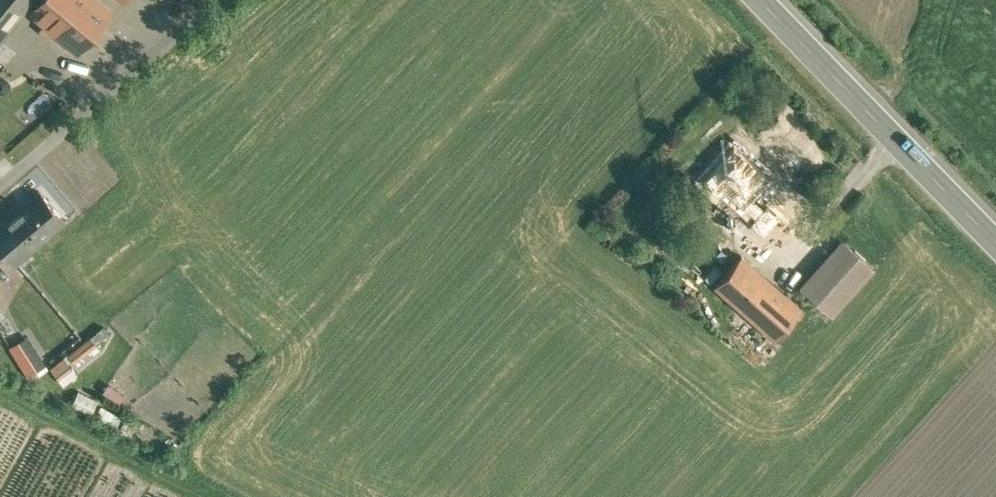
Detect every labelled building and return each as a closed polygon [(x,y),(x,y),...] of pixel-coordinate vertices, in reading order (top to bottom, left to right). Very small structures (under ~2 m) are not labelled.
[(32,0),(0,0),(0,39),(32,0)] [(95,0),(43,0),(32,12),(78,51),(109,13),(109,12),(109,11),(95,0)] [(761,168),(734,144),(704,179),(731,203),(735,197),(760,170),(761,168)] [(812,216),(760,170),(735,197),(787,243),(812,216)] [(0,224),(0,251),(13,266),(66,221),(40,190),(0,224)] [(842,240),(802,286),(832,314),(873,268),(842,240)] [(801,308),(742,255),(715,285),(748,314),(775,338),(801,308)] [(748,314),(715,285),(702,300),(735,329),(748,314)] [(93,345),(105,335),(98,326),(86,336),(93,345)] [(3,347),(24,378),(44,364),(24,333),(3,347)] [(85,337),(42,364),(51,378),(95,351),(85,337)]
